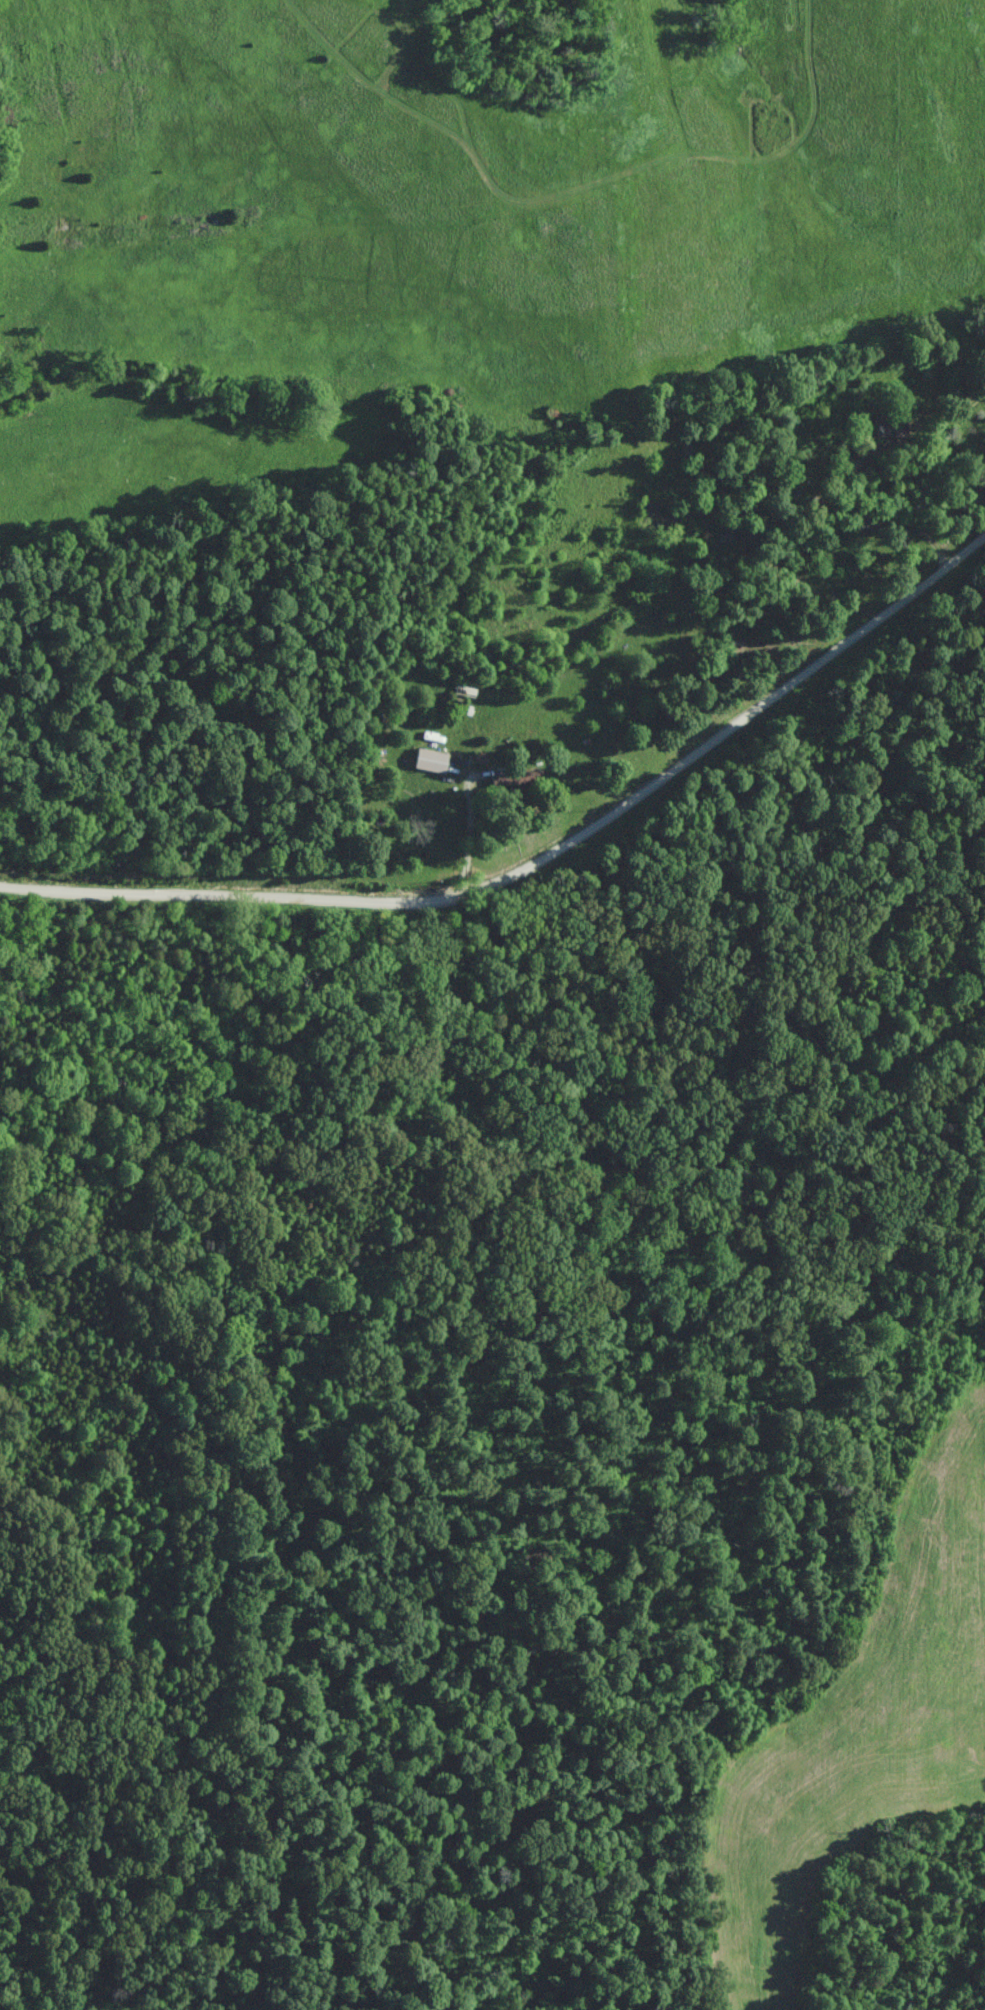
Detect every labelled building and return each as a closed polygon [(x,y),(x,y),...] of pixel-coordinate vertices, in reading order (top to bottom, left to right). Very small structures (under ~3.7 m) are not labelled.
[(877,436),(899,434),(898,419),(876,420),(877,436)] [(448,755),(417,748),(413,768),(444,774),(448,755)]
